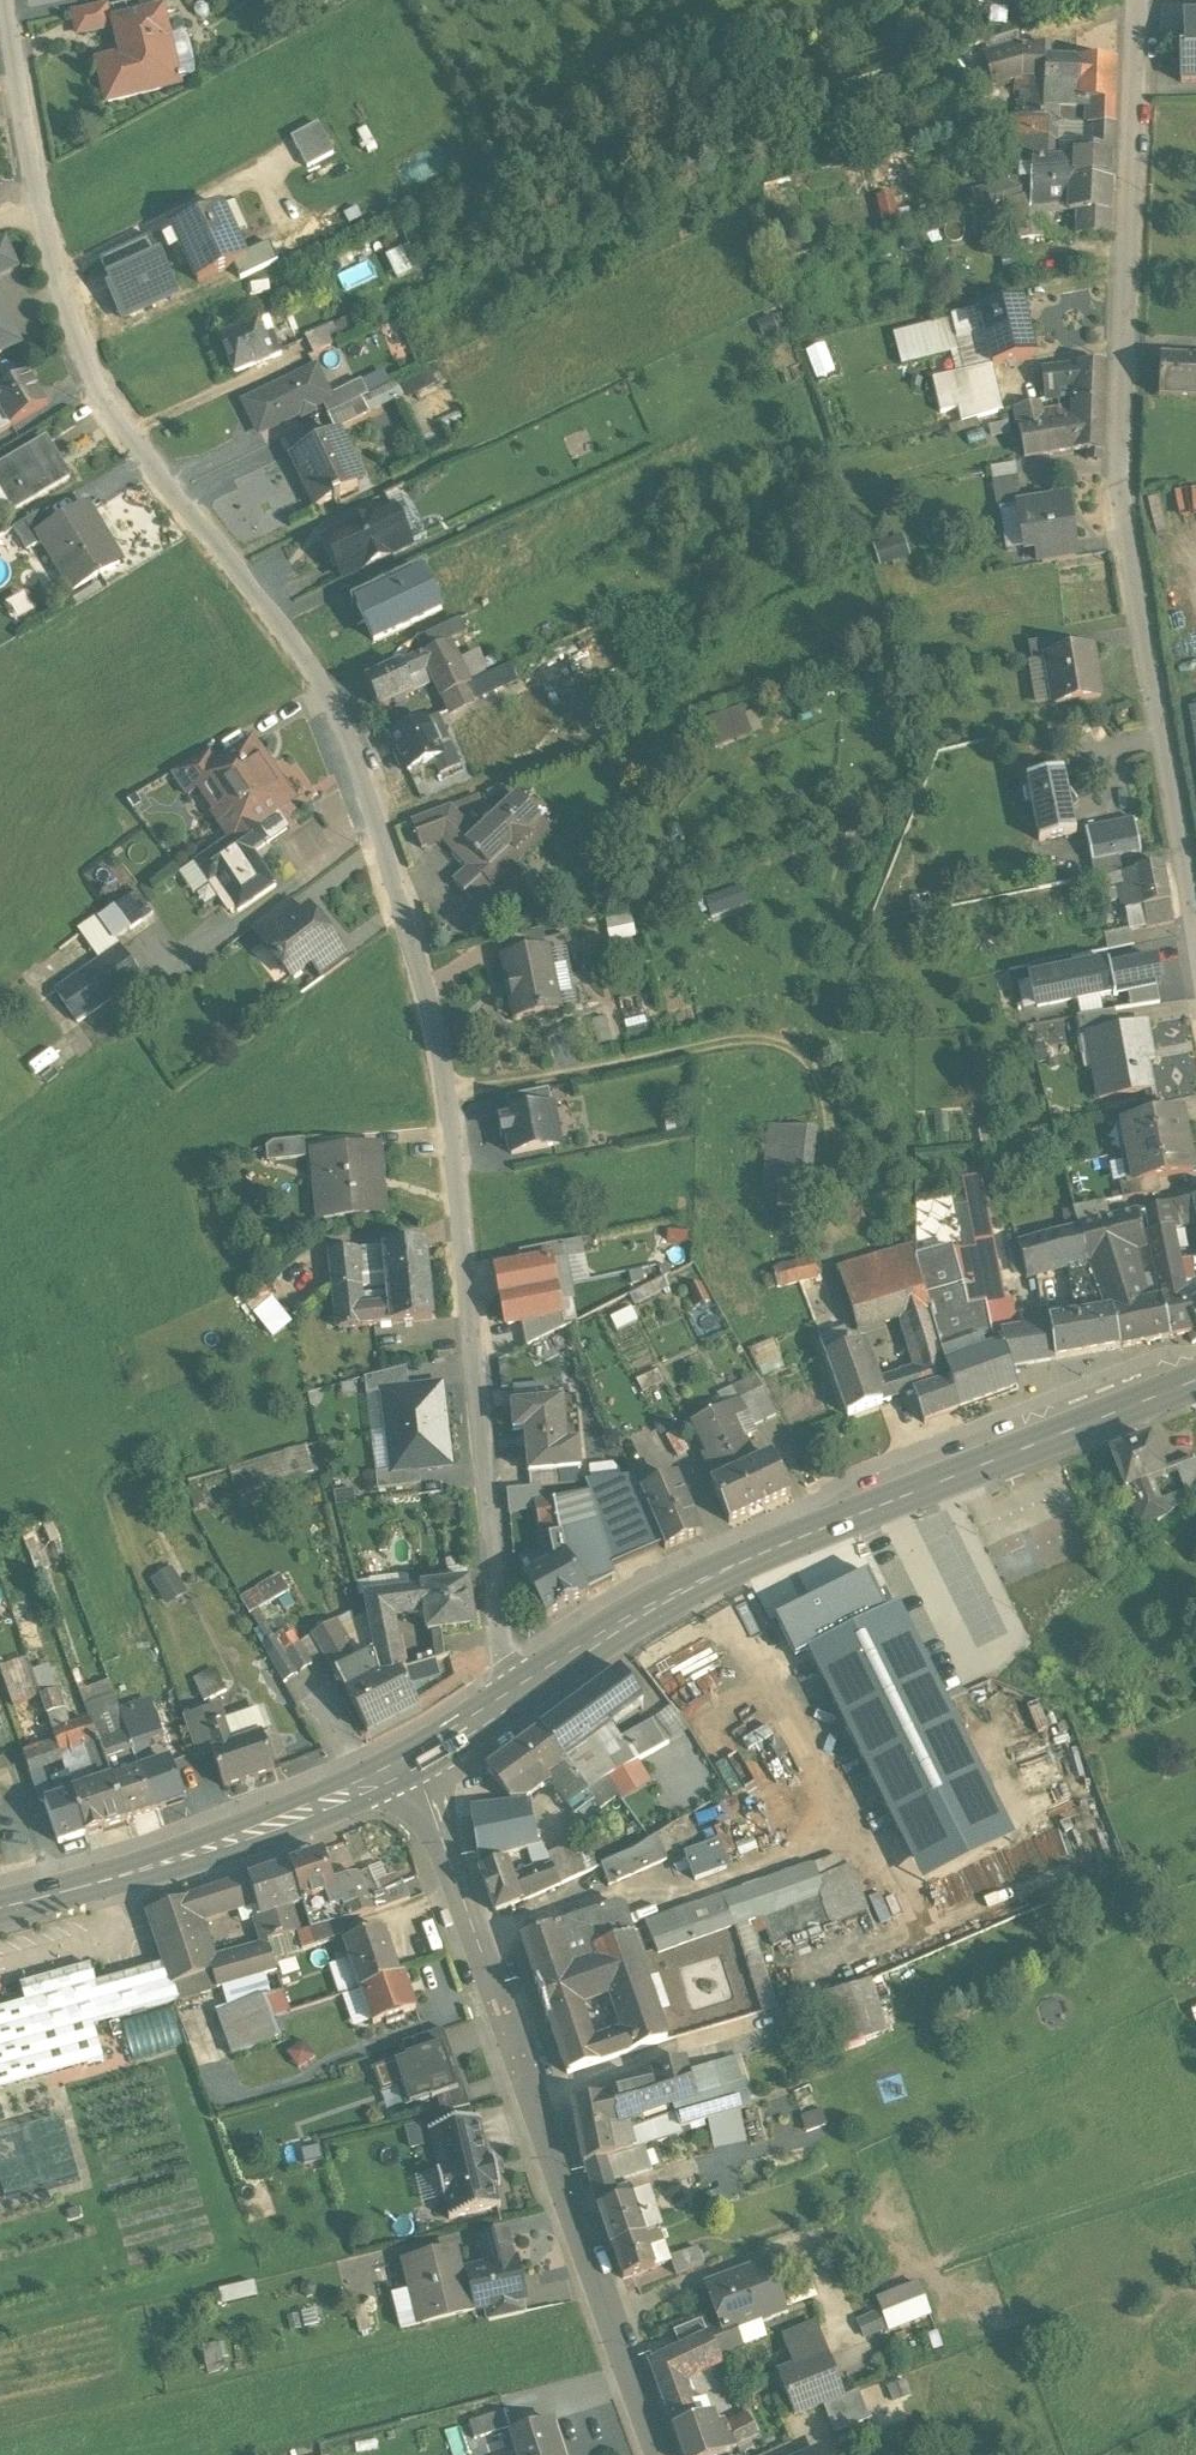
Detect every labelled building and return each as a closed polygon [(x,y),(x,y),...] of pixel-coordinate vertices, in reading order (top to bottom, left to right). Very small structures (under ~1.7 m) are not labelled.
[(105,8),(74,15),(77,34),(109,27),(105,8)] [(162,10),(114,22),(122,57),(97,63),(107,103),(162,90),(162,89),(179,85),(176,72),(168,38),(169,37),(162,10)] [(1184,16),(1185,48),(1180,48),(1181,83),(1195,83),(1195,15),(1184,16)] [(1016,47),(980,57),(987,87),(1022,77),(1023,53),(1016,53),(1016,47)] [(1049,48),(1016,47),(1016,53),(1023,53),(1022,77),(1044,78),(1076,79),(1077,61),(1049,60),(1049,48)] [(1116,62),(1077,61),(1076,79),(1076,90),(1075,104),(1114,105),(1116,62)] [(1044,78),(1022,77),(1022,89),(1044,89),(1044,78)] [(1076,79),(1044,78),(1044,89),(1053,90),(1076,90),(1076,79)] [(1044,89),(1022,89),(1021,101),(1024,101),(1025,100),(1052,101),(1053,90),(1044,89)] [(1052,101),(1025,100),(1024,107),(1024,116),(1033,118),(1059,124),(1060,101),(1052,101)] [(1024,107),(1016,107),(1016,116),(1024,116),(1024,107)] [(1059,124),(1033,118),(1032,149),(1058,150),(1059,124)] [(290,139),(306,167),(328,156),(312,127),(290,139)] [(1113,128),(1094,128),(1094,139),(1113,140),(1113,128)] [(1058,150),(1032,149),(1031,166),(1071,160),(1071,151),(1058,150)] [(1113,152),(1071,151),(1071,160),(1070,182),(1111,183),(1113,152)] [(1071,160),(1031,166),(1031,186),(1070,182),(1071,160)] [(1070,182),(1031,186),(1030,207),(1031,207),(1050,205),(1069,203),(1070,182)] [(1111,183),(1070,182),(1069,203),(1069,212),(1110,214),(1111,183)] [(881,223),(897,222),(895,193),(878,194),(881,223)] [(1050,205),(1031,207),(1034,239),(1053,238),(1050,205)] [(222,208),(174,230),(198,282),(246,260),(222,208)] [(149,235),(100,259),(113,286),(109,288),(118,309),(144,297),(148,306),(176,293),(149,235)] [(15,266),(4,242),(0,244),(0,274),(15,266)] [(278,261),(269,243),(243,255),(247,260),(235,266),(241,278),(278,261)] [(387,253),(396,276),(419,266),(410,244),(387,253)] [(159,254),(170,274),(181,268),(171,248),(159,254)] [(346,289),(377,276),(372,262),(340,275),(346,289)] [(1022,300),(978,311),(950,318),(958,353),(963,370),(991,364),(992,367),(1035,357),(1022,300)] [(18,348),(0,310),(0,356),(18,348)] [(353,314),(302,339),(310,356),(362,332),(353,314)] [(903,366),(958,353),(950,318),(895,330),(903,366)] [(258,323),(220,338),(235,374),(280,355),(271,334),(264,337),(258,323)] [(812,349),(819,375),(831,372),(824,346),(812,349)] [(1160,357),(1158,396),(1195,398),(1195,359),(1160,357)] [(992,367),(991,364),(963,370),(930,379),(941,424),(1002,409),(992,367)] [(1105,364),(1078,365),(1077,387),(1077,402),(1074,402),(1073,422),(1104,421),(1106,364),(1105,364)] [(1078,365),(1042,370),(1045,401),(1059,399),(1058,389),(1077,387),(1078,365)] [(315,370),(246,404),(260,432),(323,402),(329,398),(315,370)] [(382,371),(361,381),(362,382),(356,385),(363,398),(389,384),(382,371)] [(0,391),(0,409),(11,427),(47,406),(28,374),(0,391)] [(392,384),(363,398),(369,413),(399,398),(392,384)] [(329,398),(323,402),(329,415),(363,398),(356,385),(329,398)] [(329,415),(327,416),(334,430),(369,413),(363,398),(329,415)] [(1039,402),(1015,408),(1020,426),(1043,421),(1039,402)] [(1020,426),(1018,426),(1024,457),(1072,449),(1073,422),(1045,427),(1043,421),(1020,426)] [(1104,421),(1073,422),(1072,449),(1089,449),(1088,459),(1100,459),(1101,450),(1102,450),(1104,421)] [(338,434),(297,454),(311,484),(304,487),(314,509),(358,488),(348,468),(353,466),(338,434)] [(0,467),(0,494),(12,513),(69,478),(46,440),(0,467)] [(1015,462),(993,465),(997,503),(1020,500),(1015,462)] [(1066,498),(1018,506),(1025,549),(1040,546),(1070,541),(1073,541),(1066,498)] [(51,527),(40,534),(44,542),(73,591),(120,563),(86,506),(51,527)] [(391,508),(326,539),(344,576),(409,545),(391,508)] [(42,512),(13,529),(27,552),(44,542),(40,534),(51,527),(42,512)] [(878,563),(910,556),(905,534),(873,541),(878,563)] [(1070,541),(1040,546),(1043,562),(1073,557),(1070,541)] [(357,604),(374,639),(441,608),(424,573),(357,604)] [(1060,638),(1028,644),(1031,661),(1047,658),(1047,657),(1063,654),(1060,638)] [(460,665),(449,641),(422,654),(428,669),(432,679),(460,665)] [(1063,654),(1047,657),(1047,658),(1055,704),(1099,697),(1091,649),(1063,654)] [(422,654),(400,664),(408,679),(428,669),(422,654)] [(400,664),(366,681),(379,708),(414,692),(408,679),(400,664)] [(460,665),(432,679),(441,698),(470,684),(460,665)] [(510,665),(488,676),(494,691),(517,680),(510,665)] [(488,676),(470,684),(476,699),(494,691),(488,676)] [(470,684),(441,698),(448,712),(476,699),(470,684)] [(722,743),(751,734),(742,705),(713,713),(722,743)] [(426,721),(391,736),(400,754),(396,755),(403,770),(406,768),(408,771),(442,757),(435,741),(426,721)] [(446,736),(435,741),(442,757),(453,752),(446,736)] [(252,742),(219,765),(219,766),(203,777),(207,784),(198,790),(231,839),(232,839),(256,823),(256,824),(275,811),(291,800),(252,742)] [(209,751),(173,772),(189,796),(198,790),(207,784),(203,777),(219,766),(219,765),(209,751)] [(1063,771),(1026,779),(1039,842),(1076,834),(1070,804),(1074,800),(1069,794),(1068,794),(1063,771)] [(518,796),(477,834),(461,817),(455,819),(450,806),(411,821),(422,849),(442,841),(468,868),(453,882),(477,908),(489,897),(486,893),(494,886),(494,885),(535,846),(536,846),(551,831),(518,796)] [(275,811),(256,824),(269,842),(288,829),(275,811)] [(1134,820),(1085,830),(1092,862),(1118,857),(1141,853),(1134,820)] [(256,823),(232,839),(231,839),(195,864),(215,894),(218,893),(231,912),(236,909),(238,912),(276,886),(254,854),(270,843),(269,842),(256,824),(256,823)] [(1118,857),(1092,863),(1095,879),(1117,875),(1122,874),(1118,857)] [(1162,865),(1135,870),(1136,871),(1144,908),(1144,909),(1148,927),(1174,923),(1162,865)] [(1122,874),(1117,875),(1122,900),(1125,913),(1144,909),(1144,908),(1136,871),(1135,870),(1122,874)] [(1117,875),(1104,877),(1107,891),(1110,903),(1122,900),(1117,875)] [(133,927),(154,911),(137,889),(116,905),(133,927)] [(287,902),(253,928),(265,944),(299,917),(287,902)] [(1016,905),(1004,907),(1007,926),(1020,924),(1016,905)] [(308,910),(299,917),(265,944),(278,960),(277,961),(281,966),(282,966),(291,978),(312,962),(312,961),(334,943),(308,910)] [(634,934),(630,913),(605,918),(610,939),(634,934)] [(922,915),(904,919),(906,928),(924,925),(922,915)] [(542,931),(509,938),(513,956),(546,950),(542,931)] [(334,943),(312,961),(312,962),(324,977),(347,960),(334,943)] [(120,946),(55,991),(77,1023),(142,978),(120,946)] [(513,956),(504,958),(508,976),(507,976),(513,1001),(517,1019),(559,1010),(546,950),(513,956)] [(1150,956),(1109,965),(1110,972),(1144,964),(1148,982),(1114,989),(1115,996),(1128,993),(1156,988),(1150,956)] [(1071,958),(1029,966),(1032,980),(1074,972),(1071,958)] [(1074,972),(1032,980),(1037,1008),(1076,1000),(1076,1002),(1113,995),(1113,997),(1115,996),(1114,989),(1148,982),(1144,964),(1110,972),(1109,965),(1074,972)] [(1156,988),(1128,993),(1131,1009),(1160,1004),(1156,988)] [(1116,1011),(1078,1017),(1082,1041),(1089,1040),(1089,1037),(1117,1032),(1117,1030),(1119,1029),(1116,1011)] [(1117,1032),(1089,1037),(1089,1040),(1101,1101),(1152,1091),(1145,1051),(1151,1050),(1146,1024),(1119,1029),(1117,1030),(1117,1032)] [(548,1089),(506,1097),(510,1116),(552,1108),(548,1089)] [(1144,1107),(1107,1114),(1110,1130),(1124,1128),(1124,1126),(1147,1122),(1144,1107)] [(510,1116),(500,1118),(504,1139),(508,1138),(511,1155),(559,1145),(552,1108),(510,1116)] [(1147,1122),(1124,1126),(1124,1128),(1129,1155),(1186,1144),(1181,1115),(1147,1122)] [(815,1128),(786,1125),(780,1189),(809,1192),(815,1128)] [(304,1139),(273,1142),(266,1148),(268,1162),(306,1158),(304,1139)] [(1186,1144),(1129,1155),(1135,1182),(1135,1184),(1157,1179),(1192,1172),(1186,1144)] [(379,1146),(313,1152),(319,1219),(385,1213),(379,1146)] [(1003,1297),(978,1176),(963,1179),(976,1245),(977,1245),(988,1300),(1003,1297)] [(1157,1179),(1135,1184),(1135,1182),(1120,1185),(1123,1200),(1159,1193),(1157,1179)] [(780,1189),(778,1188),(776,1203),(807,1207),(809,1192),(780,1189)] [(1182,1201),(1184,1211),(1195,1208),(1195,1205),(1194,1198),(1182,1201)] [(1074,1210),(1080,1230),(1109,1222),(1104,1204),(1074,1210)] [(1172,1230),(1178,1229),(1173,1206),(1145,1213),(1149,1234),(1172,1228),(1172,1230)] [(1139,1214),(1118,1219),(1126,1251),(1135,1248),(1147,1245),(1139,1214)] [(1109,1222),(1080,1230),(1088,1261),(1104,1309),(1111,1308),(1149,1303),(1145,1289),(1135,1248),(1126,1251),(1118,1219),(1109,1222)] [(1172,1228),(1149,1234),(1159,1286),(1159,1288),(1182,1283),(1178,1263),(1172,1230),(1172,1228)] [(1080,1230),(1017,1246),(1026,1274),(1036,1274),(1035,1272),(1068,1267),(1088,1261),(1080,1230)] [(582,1240),(520,1252),(523,1267),(551,1261),(564,1259),(585,1254),(582,1240)] [(424,1244),(384,1248),(388,1286),(428,1281),(424,1244)] [(875,1384),(861,1343),(827,1355),(849,1415),(882,1403),(907,1395),(913,1393),(924,1421),(960,1407),(951,1379),(946,1380),(942,1362),(926,1306),(928,1306),(915,1254),(912,1244),(867,1258),(837,1266),(854,1327),(885,1318),(902,1313),(919,1369),(900,1375),(875,1384)] [(1003,1297),(988,1300),(977,1245),(976,1245),(963,1248),(970,1284),(963,1286),(967,1305),(984,1301),(989,1326),(1014,1321),(1009,1296),(1003,1297)] [(981,1348),(972,1351),(966,1332),(973,1331),(967,1305),(963,1286),(963,1285),(953,1247),(915,1254),(928,1306),(926,1306),(942,1362),(947,1366),(951,1379),(960,1407),(1015,1388),(1008,1366),(1027,1362),(1020,1328),(1002,1331),(1001,1328),(977,1336),(981,1348)] [(355,1251),(331,1253),(335,1291),(359,1289),(355,1251)] [(777,1287),(800,1280),(807,1303),(820,1299),(814,1278),(821,1276),(814,1254),(771,1267),(771,1269),(762,1272),(766,1286),(776,1283),(777,1287)] [(523,1267),(497,1272),(502,1298),(556,1287),(569,1285),(564,1259),(551,1261),(523,1267)] [(1075,1313),(1044,1319),(1045,1324),(1048,1324),(1056,1358),(1075,1354),(1118,1347),(1111,1308),(1104,1309),(1088,1261),(1068,1267),(1075,1313)] [(1189,1261),(1178,1263),(1182,1283),(1193,1281),(1189,1261)] [(428,1281),(388,1286),(392,1324),(432,1319),(428,1281)] [(1182,1283),(1159,1288),(1163,1300),(1184,1296),(1182,1283)] [(1159,1286),(1145,1289),(1149,1303),(1163,1300),(1159,1288),(1159,1286)] [(556,1287),(502,1298),(507,1325),(521,1322),(561,1314),(556,1287)] [(359,1289),(335,1291),(339,1329),(363,1326),(359,1289)] [(1184,1296),(1163,1300),(1168,1336),(1189,1332),(1193,1330),(1187,1309),(1184,1296)] [(1149,1303),(1111,1308),(1118,1347),(1168,1336),(1163,1300),(1149,1303)] [(1187,1309),(1193,1330),(1189,1332),(1192,1340),(1195,1338),(1195,1304),(1187,1309)] [(1042,1307),(1018,1312),(1020,1328),(1027,1362),(1053,1357),(1048,1324),(1045,1324),(1044,1319),(1042,1307)] [(564,1328),(561,1314),(521,1322),(526,1346),(564,1328)] [(758,1367),(781,1357),(773,1339),(750,1348),(758,1367)] [(367,1394),(410,1389),(407,1369),(365,1377),(367,1394)] [(447,1425),(442,1386),(410,1389),(385,1392),(390,1432),(447,1425)] [(561,1400),(512,1405),(514,1430),(525,1429),(529,1472),(559,1469),(580,1467),(577,1443),(565,1444),(561,1400)] [(725,1405),(693,1421),(700,1435),(716,1427),(715,1425),(730,1418),(725,1405)] [(661,1424),(678,1455),(692,1447),(675,1417),(661,1424)] [(730,1418),(715,1425),(716,1427),(725,1444),(733,1462),(749,1455),(751,1454),(733,1417),(730,1418)] [(451,1465),(447,1425),(390,1432),(395,1472),(419,1469),(451,1465)] [(716,1427),(700,1435),(709,1452),(725,1444),(716,1427)] [(1148,1438),(1110,1453),(1130,1504),(1144,1499),(1137,1482),(1162,1473),(1148,1438)] [(230,1468),(240,1496),(315,1472),(305,1444),(230,1468)] [(725,1444),(709,1452),(717,1470),(733,1462),(725,1444)] [(772,1456),(756,1464),(754,1457),(749,1455),(733,1462),(756,1510),(790,1494),(772,1456)] [(1175,1466),(1185,1489),(1189,1495),(1195,1489),(1195,1470),(1192,1459),(1175,1466)] [(756,1510),(733,1462),(717,1470),(711,1473),(715,1483),(711,1484),(729,1523),(756,1510)] [(420,1485),(419,1469),(395,1472),(376,1474),(378,1490),(420,1485)] [(559,1469),(529,1472),(531,1487),(561,1484),(559,1469)] [(589,1483),(593,1499),(612,1567),(663,1544),(641,1493),(636,1478),(589,1483)] [(678,1478),(641,1493),(663,1544),(664,1547),(701,1532),(678,1478)] [(535,1489),(507,1490),(511,1531),(542,1525),(538,1504),(535,1489)] [(1185,1489),(1161,1500),(1168,1514),(1189,1495),(1185,1489)] [(593,1499),(556,1509),(562,1537),(565,1555),(586,1593),(615,1577),(612,1567),(593,1499)] [(1144,1499),(1130,1504),(1138,1524),(1157,1516),(1152,1503),(1144,1499)] [(554,1501),(538,1504),(542,1525),(545,1540),(562,1537),(556,1509),(554,1501)] [(565,1555),(525,1577),(546,1615),(586,1593),(565,1555)] [(158,1578),(169,1601),(187,1592),(176,1569),(158,1578)] [(808,1650),(886,1611),(866,1572),(778,1616),(798,1655),(808,1650)] [(244,1598),(254,1614),(292,1590),(282,1574),(244,1598)] [(469,1582),(423,1588),(426,1612),(429,1632),(475,1627),(469,1582)] [(423,1588),(364,1596),(368,1620),(393,1616),(426,1612),(423,1588)] [(364,1596),(352,1598),(356,1619),(339,1627),(347,1640),(344,1643),(355,1663),(375,1657),(373,1645),(368,1620),(364,1596)] [(886,1611),(808,1650),(924,1882),(1013,1838),(897,1606),(886,1611)] [(393,1616),(368,1620),(373,1645),(396,1638),(393,1616)] [(339,1627),(338,1622),(316,1634),(327,1655),(346,1691),(378,1673),(381,1672),(375,1657),(355,1663),(344,1643),(347,1640),(339,1627)] [(293,1631),(279,1640),(285,1650),(300,1642),(293,1631)] [(300,1642),(312,1663),(327,1655),(316,1634),(300,1642)] [(284,1681),(299,1671),(285,1650),(279,1640),(277,1636),(262,1645),(284,1681)] [(396,1638),(373,1645),(375,1657),(381,1672),(383,1677),(407,1670),(401,1637),(396,1638)] [(312,1663),(300,1642),(285,1650),(299,1671),(312,1663)] [(20,1704),(40,1697),(26,1659),(8,1665),(20,1704)] [(207,1702),(230,1692),(221,1669),(198,1679),(207,1702)] [(378,1673),(346,1691),(368,1733),(419,1706),(401,1673),(383,1683),(378,1673)] [(615,1673),(542,1727),(543,1729),(590,1789),(605,1779),(616,1773),(607,1762),(591,1741),(614,1724),(607,1714),(632,1695),(615,1673)] [(114,1694),(121,1712),(137,1707),(126,1677),(110,1683),(114,1694)] [(110,1683),(98,1688),(101,1699),(114,1694),(110,1683)] [(53,1732),(70,1726),(58,1690),(40,1697),(53,1732)] [(101,1699),(85,1705),(90,1719),(97,1738),(98,1737),(106,1759),(118,1755),(134,1749),(133,1746),(134,1746),(133,1743),(127,1730),(121,1712),(114,1694),(101,1699)] [(158,1700),(167,1724),(179,1719),(170,1696),(158,1700)] [(137,1707),(121,1712),(127,1730),(156,1720),(151,1703),(137,1707)] [(263,1709),(225,1722),(232,1743),(263,1733),(270,1730),(263,1709)] [(203,1710),(184,1717),(198,1757),(212,1752),(211,1750),(214,1749),(206,1725),(208,1725),(203,1710)] [(56,1742),(60,1751),(82,1743),(97,1738),(90,1719),(70,1726),(53,1732),(56,1742)] [(263,1733),(232,1743),(225,1722),(224,1719),(208,1725),(206,1725),(214,1749),(211,1750),(212,1752),(223,1787),(275,1770),(263,1733)] [(156,1720),(127,1730),(133,1743),(146,1739),(161,1733),(156,1720)] [(665,1745),(651,1720),(641,1728),(655,1752),(665,1745)] [(641,1728),(618,1747),(621,1751),(632,1764),(655,1752),(641,1728)] [(543,1729),(486,1770),(511,1802),(531,1800),(553,1782),(575,1813),(595,1799),(602,1809),(618,1796),(605,1779),(590,1789),(543,1729)] [(106,1759),(98,1737),(97,1738),(82,1743),(93,1774),(100,1784),(113,1779),(106,1759)] [(146,1739),(133,1743),(134,1746),(133,1746),(134,1749),(141,1771),(155,1766),(146,1739)] [(56,1742),(23,1753),(30,1771),(63,1760),(60,1751),(56,1742)] [(134,1749),(118,1755),(122,1765),(130,1775),(141,1771),(134,1749)] [(621,1751),(607,1762),(616,1773),(632,1764),(621,1751)] [(155,1766),(141,1771),(154,1811),(185,1800),(171,1761),(155,1766)] [(114,1780),(113,1780),(127,1820),(154,1811),(141,1771),(130,1775),(114,1780)] [(66,1774),(51,1779),(58,1798),(73,1793),(66,1774)] [(100,1784),(73,1793),(87,1834),(127,1820),(113,1780),(114,1780),(113,1779),(100,1784)] [(58,1798),(45,1803),(59,1843),(87,1834),(73,1793),(58,1798)] [(511,1802),(471,1808),(479,1862),(527,1847),(541,1843),(535,1830),(531,1800),(511,1802)] [(670,1828),(657,1836),(660,1842),(673,1834),(670,1828)] [(657,1836),(635,1851),(602,1865),(608,1885),(667,1860),(660,1842),(657,1836)] [(685,1853),(695,1881),(727,1869),(717,1842),(685,1853)] [(536,1867),(510,1878),(519,1903),(561,1885),(548,1856),(541,1843),(527,1847),(536,1867)] [(321,1853),(290,1864),(303,1903),(334,1892),(331,1885),(321,1853)] [(510,1878),(504,1862),(480,1871),(496,1913),(519,1903),(510,1878)] [(290,1864),(248,1878),(228,1885),(235,1906),(234,1906),(236,1911),(256,1904),(260,1918),(290,1907),(303,1903),(290,1864)] [(810,1866),(676,1914),(686,1943),(737,1925),(761,1916),(773,1948),(832,1927),(815,1881),(810,1866)] [(815,1881),(832,1927),(866,1914),(849,1869),(815,1881)] [(358,1876),(369,1898),(378,1894),(368,1872),(358,1876)] [(303,1903),(311,1931),(375,1912),(369,1898),(358,1876),(331,1885),(334,1892),(303,1903)] [(403,1884),(369,1898),(375,1912),(410,1900),(403,1884)] [(228,1885),(189,1898),(196,1919),(234,1906),(235,1906),(228,1885)] [(189,1898),(148,1912),(164,1965),(173,1986),(213,1971),(211,1964),(196,1919),(189,1898)] [(649,1974),(650,1973),(644,1955),(642,1955),(628,1921),(623,1923),(616,1905),(522,1939),(536,1980),(535,1981),(547,2017),(548,2016),(569,2073),(665,2042),(658,2018),(662,2017),(666,2009),(659,1988),(652,1984),(649,1974)] [(290,1907),(260,1918),(267,1941),(298,1933),(290,1907)] [(674,1911),(647,1921),(659,1953),(686,1943),(676,1914),(674,1911)] [(345,1942),(344,1943),(350,1961),(360,1990),(361,1990),(399,1977),(399,1976),(383,1929),(345,1942)] [(344,1936),(290,1954),(298,1979),(350,1961),(344,1943),(345,1942),(344,1936)] [(270,1948),(211,1964),(213,1971),(219,1988),(277,1972),(270,1948)] [(93,1968),(27,1983),(42,2037),(177,2000),(173,1986),(164,1965),(98,1983),(93,1968)] [(213,1971),(173,1986),(177,2000),(210,1991),(219,1988),(213,1971)] [(219,1988),(210,1991),(233,2056),(281,2037),(280,2035),(279,2035),(273,2020),(274,2020),(266,1999),(284,1992),(277,1972),(219,1988)] [(399,1977),(361,1990),(373,2024),(386,2020),(387,2024),(405,2018),(403,2014),(416,2009),(403,1974),(399,1976),(399,1977)] [(873,1982),(813,2000),(830,2053),(889,2035),(873,1982)] [(142,2056),(131,2019),(45,2044),(55,2081),(142,2056)] [(454,2057),(443,2029),(404,2044),(408,2056),(442,2044),(447,2060),(454,2057)] [(447,2060),(442,2044),(408,2056),(375,2069),(384,2094),(402,2087),(410,2108),(438,2098),(459,2090),(447,2060)] [(684,2063),(652,2070),(656,2085),(642,2088),(648,2116),(673,2107),(677,2119),(682,2137),(684,2136),(681,2129),(747,2108),(732,2060),(687,2074),(684,2063)] [(642,2088),(574,2104),(585,2164),(604,2157),(624,2151),(621,2138),(621,2135),(618,2124),(617,2118),(635,2114),(637,2120),(648,2116),(642,2088)] [(459,2090),(438,2098),(444,2114),(470,2104),(463,2089),(459,2090)] [(480,2118),(428,2131),(429,2133),(430,2133),(439,2171),(437,2171),(444,2198),(445,2198),(450,2217),(449,2217),(449,2220),(501,2207),(500,2205),(499,2205),(494,2185),(498,2185),(500,2185),(494,2158),(492,2158),(492,2159),(488,2160),(479,2121),(480,2121),(480,2118)] [(677,2119),(639,2132),(643,2145),(654,2141),(656,2145),(682,2137),(677,2119)] [(422,2122),(406,2124),(410,2148),(426,2146),(422,2122)] [(629,2134),(626,2122),(618,2124),(621,2135),(629,2134)] [(639,2132),(621,2138),(624,2151),(643,2145),(639,2132)] [(624,2151),(604,2157),(611,2179),(612,2182),(652,2169),(643,2145),(624,2151)] [(604,2157),(585,2164),(592,2186),(611,2179),(604,2157)] [(611,2179),(592,2186),(600,2207),(618,2200),(612,2182),(611,2179)] [(646,2192),(630,2196),(643,2235),(660,2229),(646,2192)] [(618,2200),(600,2207),(613,2246),(644,2236),(643,2235),(630,2196),(618,2200)] [(457,2230),(462,2265),(479,2262),(475,2235),(498,2231),(497,2224),(457,2230)] [(660,2229),(643,2235),(644,2236),(647,2247),(663,2242),(660,2229)] [(512,2262),(506,2236),(482,2241),(490,2272),(466,2277),(469,2291),(470,2291),(474,2310),(485,2307),(521,2299),(522,2299),(524,2299),(516,2261),(512,2262)] [(644,2236),(613,2246),(624,2279),(655,2269),(647,2247),(644,2236)] [(663,2242),(647,2247),(655,2269),(671,2263),(669,2259),(663,2242)] [(463,2293),(452,2249),(409,2260),(416,2288),(412,2288),(420,2324),(475,2311),(474,2310),(470,2291),(469,2291),(463,2293)] [(698,2249),(669,2259),(671,2263),(675,2276),(704,2265),(698,2249)] [(765,2266),(711,2286),(726,2326),(708,2332),(708,2333),(719,2354),(742,2346),(738,2334),(737,2334),(739,2326),(781,2311),(765,2266)] [(220,2290),(223,2307),(259,2299),(255,2283),(220,2290)] [(880,2299),(891,2330),(928,2317),(916,2285),(880,2299)] [(521,2299),(485,2307),(488,2321),(525,2313),(522,2299),(521,2299)] [(863,2340),(883,2331),(876,2314),(856,2322),(863,2340)] [(701,2319),(673,2331),(679,2348),(708,2333),(708,2332),(701,2319)] [(812,2326),(782,2338),(794,2367),(823,2356),(812,2326)] [(708,2333),(679,2348),(651,2361),(662,2392),(684,2382),(722,2361),(719,2354),(708,2333)] [(794,2367),(778,2373),(795,2415),(823,2404),(839,2398),(823,2356),(794,2367)] [(885,2387),(891,2403),(908,2396),(903,2381),(885,2387)] [(684,2382),(662,2392),(674,2426),(696,2418),(684,2382)] [(839,2398),(823,2404),(834,2434),(870,2420),(859,2391),(839,2398)] [(505,2412),(469,2424),(474,2440),(510,2428),(505,2412)] [(674,2426),(685,2454),(720,2454),(724,2454),(717,2434),(709,2413),(696,2418),(674,2426)] [(749,2419),(717,2434),(724,2454),(758,2437),(749,2419)] [(511,2434),(518,2454),(562,2454),(559,2446),(558,2446),(550,2422),(511,2434)]
